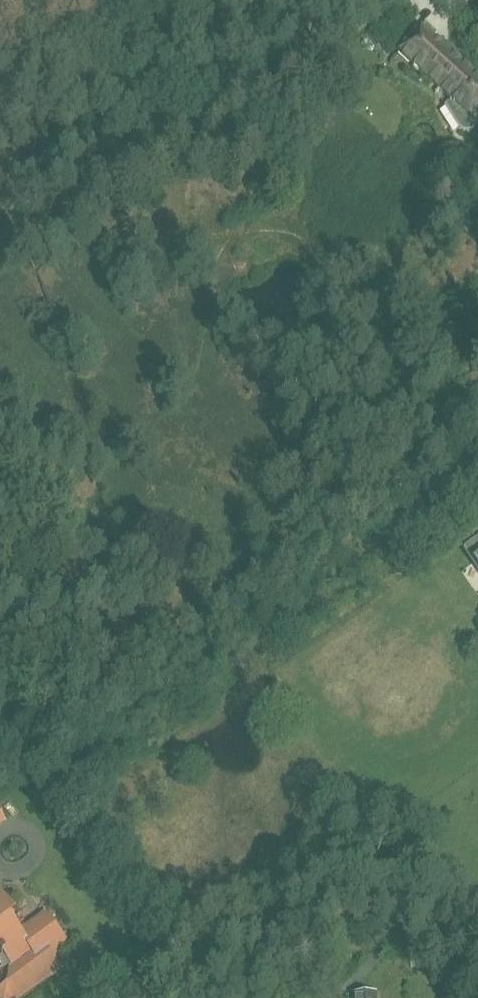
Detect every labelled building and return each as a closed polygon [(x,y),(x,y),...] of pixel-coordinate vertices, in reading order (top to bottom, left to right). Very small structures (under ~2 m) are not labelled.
[(398,52),(438,88),(460,64),(431,38),(437,32),(425,22),(398,52)] [(470,116),(477,109),(477,110),(477,81),(460,64),(438,88),(450,99),(445,105),(459,127),(462,130),(465,132),(469,131),(472,130),(474,127),(474,123),(473,120),(470,116)] [(468,159),(477,169),(477,149),(468,159)] [(55,927),(46,915),(21,933),(10,918),(14,915),(0,896),(0,948),(12,965),(10,967),(7,983),(18,997),(60,967),(54,959),(68,948),(55,927)]
